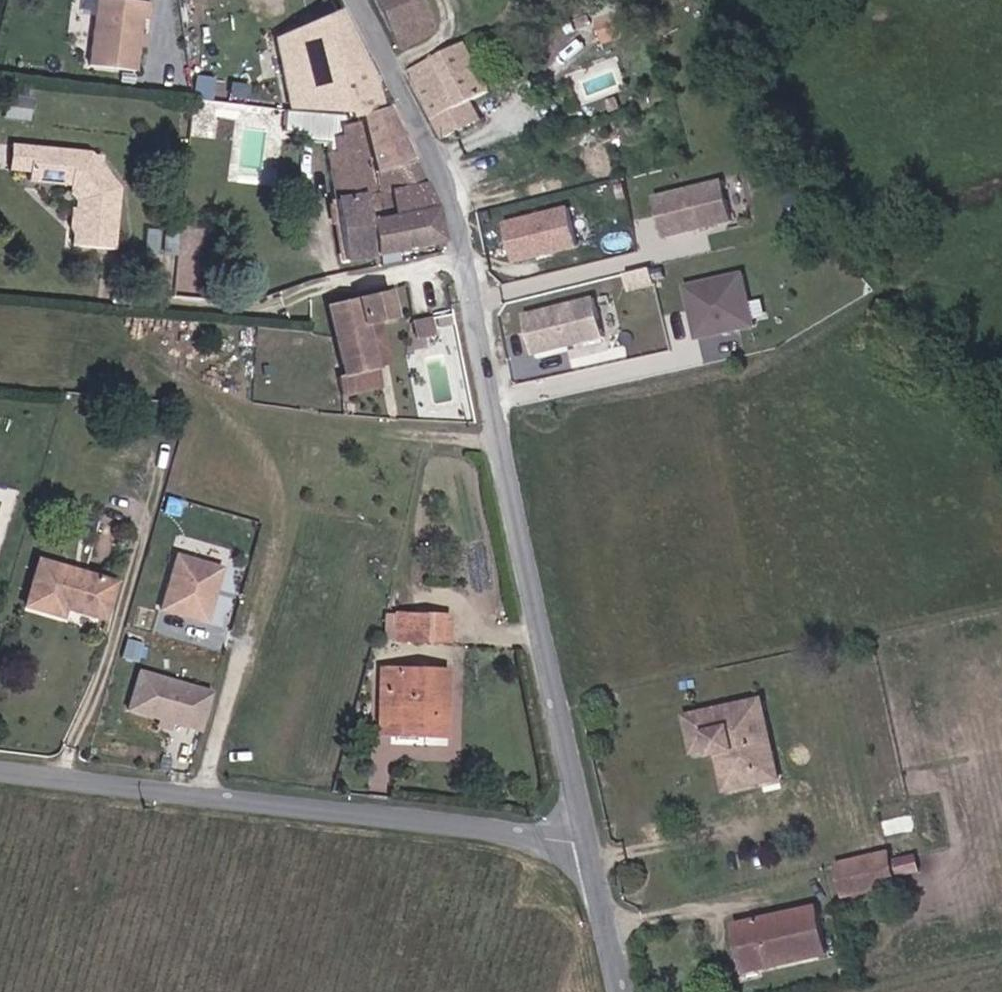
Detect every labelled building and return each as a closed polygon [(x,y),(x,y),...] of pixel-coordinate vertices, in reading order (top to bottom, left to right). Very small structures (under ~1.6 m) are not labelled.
[(146,0),(145,0),(94,0),(87,64),(133,69),(138,17),(144,17),(146,0)] [(398,47),(436,29),(420,0),(374,0),(398,47)] [(368,66),(338,11),(275,38),(289,104),(348,108),(351,116),(359,114),(379,108),(379,107),(368,66)] [(632,34),(625,13),(598,22),(605,42),(632,34)] [(488,87),(464,43),(410,70),(434,116),(468,98),(488,87)] [(29,98),(3,95),(1,115),(27,118),(29,98)] [(479,118),(468,98),(434,116),(445,136),(479,118)] [(412,161),(386,105),(379,107),(379,108),(359,114),(375,171),(412,161)] [(325,151),(344,261),(373,256),(364,219),(391,213),(387,191),(373,193),(355,123),(346,125),(345,114),(285,108),(282,130),(294,132),(293,139),(325,143),(326,151),(325,151)] [(26,166),(29,141),(8,138),(5,163),(26,166)] [(26,166),(25,174),(66,179),(65,187),(72,196),(71,204),(68,203),(66,222),(68,228),(67,240),(108,245),(115,184),(87,148),(29,141),(26,166)] [(733,221),(724,181),(655,197),(664,238),(733,221)] [(568,207),(503,223),(513,261),(578,246),(568,207)] [(651,267),(625,274),(629,290),(655,284),(651,267)] [(745,276),(689,293),(705,345),(719,341),(720,345),(762,332),(745,276)] [(394,316),(387,289),(326,304),(343,376),(336,377),(340,394),(380,385),(376,368),(387,366),(376,320),(394,316)] [(604,336),(594,298),(522,316),(532,355),(604,336)] [(437,317),(417,319),(419,336),(439,334),(437,317)] [(212,587),(217,570),(172,556),(155,611),(201,625),(210,596),(207,595),(209,590),(212,587)] [(37,561),(23,607),(61,618),(64,608),(103,620),(113,583),(37,561)] [(447,613),(413,612),(395,612),(394,638),(447,639),(447,613)] [(379,668),(378,708),(396,708),(396,722),(396,733),(445,734),(446,669),(379,668)] [(208,696),(135,675),(124,714),(197,735),(208,696)] [(760,701),(743,705),(754,755),(770,751),(760,701)] [(754,755),(743,705),(684,718),(691,752),(705,748),(713,747),(715,756),(723,792),(777,780),(770,751),(754,755)] [(396,708),(378,708),(378,722),(396,722),(396,708)] [(713,747),(705,748),(708,758),(715,756),(713,747)] [(890,853),(839,865),(847,898),(898,887),(890,853)] [(817,907),(738,924),(748,974),(828,957),(817,907)]
